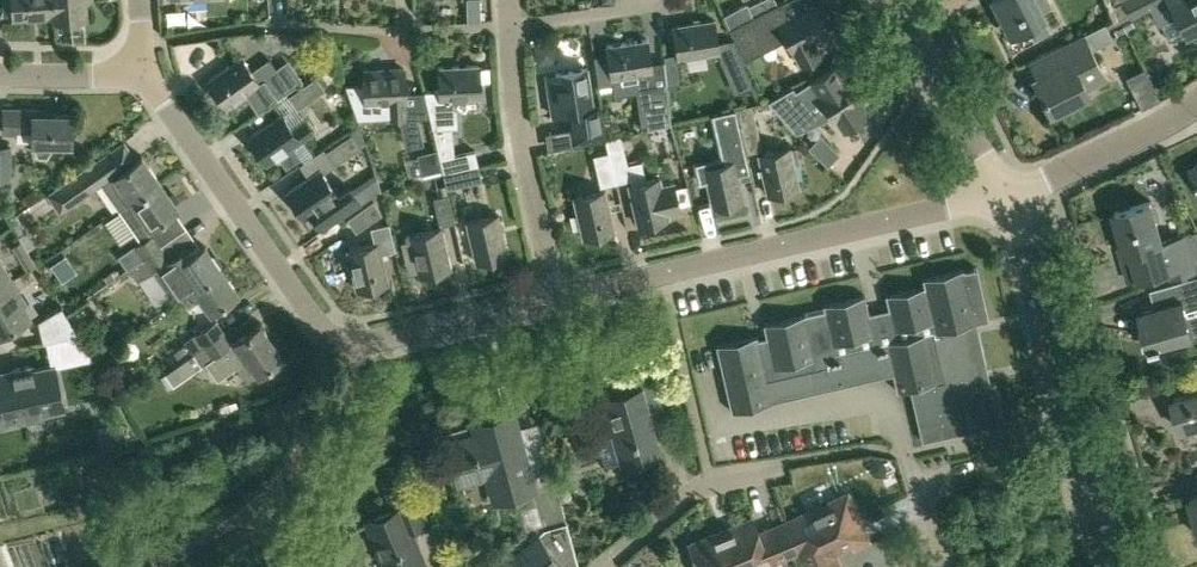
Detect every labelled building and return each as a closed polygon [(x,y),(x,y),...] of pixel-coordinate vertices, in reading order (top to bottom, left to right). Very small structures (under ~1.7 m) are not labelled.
[(3,14),(13,14),(13,17),(54,14),(55,14),(54,0),(2,0),(3,14)] [(55,14),(54,14),(54,19),(86,17),(84,0),(54,0),(55,14)] [(467,18),(480,18),(480,0),(467,0),(467,18)] [(729,28),(734,38),(743,60),(785,37),(793,51),(800,65),(823,53),(815,39),(830,31),(815,4),(799,12),(793,0),(782,0),(753,15),(729,28)] [(1008,32),(1027,23),(1033,36),(1049,28),(1039,9),(1049,4),(1047,0),(992,0),(1008,32)] [(1123,0),(1130,13),(1156,0),(1123,0)] [(1177,14),(1160,23),(1168,40),(1185,31),(1196,25),(1196,0),(1169,0),(1177,14)] [(729,28),(753,15),(747,2),(725,13),(724,14),(729,28)] [(714,19),(674,25),(678,52),(678,56),(679,56),(717,51),(721,58),(719,57),(734,92),(739,90),(740,91),(754,84),(743,60),(734,38),(717,40),(714,19)] [(1104,21),(1080,33),(1080,32),(1055,45),(1063,61),(1031,77),(1047,109),(1085,90),(1083,86),(1102,77),(1096,65),(1088,49),(1097,45),(1094,40),(1110,33),(1104,21)] [(672,123),(667,84),(665,60),(652,63),(648,39),(608,45),(612,77),(640,73),(648,128),(672,123)] [(678,52),(664,55),(667,84),(683,81),(679,56),(678,56),(678,52)] [(212,84),(207,87),(218,103),(223,99),(227,105),(245,92),(258,111),(290,88),(269,58),(252,70),(241,55),(208,78),(212,84)] [(433,128),(452,127),(459,126),(458,107),(455,107),(454,98),(481,96),(480,64),(439,66),(440,89),(425,90),(433,128)] [(792,85),(769,99),(795,129),(811,118),(807,110),(822,99),(836,119),(843,129),(869,113),(862,102),(870,97),(852,71),(845,76),(836,64),(828,70),(796,90),(792,85)] [(588,67),(552,72),(558,85),(548,87),(553,115),(570,111),(575,141),(607,136),(602,106),(594,107),(588,67)] [(418,119),(415,92),(406,92),(405,68),(364,70),(365,82),(345,83),(357,118),(389,116),(389,117),(399,116),(406,148),(424,144),(418,119)] [(295,106),(297,108),(333,82),(325,69),(287,95),(295,106)] [(1156,89),(1139,98),(1143,106),(1160,98),(1156,89)] [(475,103),(476,119),(491,118),(490,102),(475,103)] [(751,103),(735,107),(745,152),(761,148),(751,103)] [(32,123),(31,142),(31,147),(37,156),(46,156),(52,147),(52,143),(70,143),(71,113),(45,112),(45,108),(3,107),(3,131),(17,132),(18,123),(32,123)] [(727,152),(694,159),(699,180),(706,178),(712,206),(744,198),(737,170),(748,167),(745,152),(735,107),(712,112),(718,139),(724,138),(727,152)] [(282,113),(248,136),(265,162),(277,154),(286,166),(300,156),(293,144),(300,139),(300,140),(314,130),(304,116),(291,125),(282,113)] [(452,127),(433,128),(438,149),(442,167),(443,172),(478,165),(475,149),(454,154),(452,127)] [(359,147),(350,133),(325,150),(335,165),(359,147)] [(674,179),(661,182),(659,177),(646,180),(641,160),(628,163),(620,134),(607,136),(608,139),(605,139),(608,151),(609,150),(616,181),(629,179),(631,184),(628,184),(638,223),(651,220),(652,224),(663,222),(662,217),(682,213),(680,204),(691,202),(686,184),(676,186),(674,179)] [(822,137),(811,149),(828,166),(839,154),(822,137)] [(0,143),(0,179),(10,179),(11,143),(0,143)] [(789,147),(759,153),(767,193),(798,187),(793,164),(798,163),(798,162),(795,147),(790,148),(789,147)] [(442,167),(438,149),(417,154),(422,173),(442,167)] [(105,151),(61,181),(75,202),(101,183),(118,207),(130,199),(157,179),(140,154),(118,169),(105,151)] [(608,151),(593,154),(600,185),(616,182),(608,151)] [(478,165),(447,171),(450,186),(482,179),(478,165)] [(321,227),(332,219),(360,200),(349,184),(337,193),(319,167),(286,191),(304,217),(311,213),(321,227)] [(130,199),(118,207),(136,234),(148,224),(175,206),(157,179),(130,199)] [(583,236),(614,229),(605,189),(574,197),(583,236)] [(44,219),(65,206),(57,193),(36,206),(44,219)] [(439,225),(455,221),(448,193),(433,196),(439,225)] [(355,230),(382,212),(371,196),(352,209),(354,212),(346,217),(355,230)] [(1196,236),(1193,237),(1191,231),(1161,239),(1151,201),(1114,211),(1125,252),(1120,253),(1128,281),(1160,272),(1167,269),(1170,278),(1196,271),(1196,236)] [(476,260),(507,253),(499,213),(467,220),(476,260)] [(380,251),(395,248),(389,221),(370,226),(374,243),(347,249),(356,289),(387,282),(380,251)] [(418,274),(450,267),(441,227),(424,231),(422,225),(417,225),(412,227),(413,233),(409,234),(418,274)] [(118,255),(126,267),(141,256),(161,243),(153,230),(118,255)] [(27,269),(36,263),(21,239),(12,244),(27,269)] [(172,300),(180,295),(219,267),(203,244),(184,257),(180,251),(171,257),(161,243),(141,256),(172,300)] [(10,280),(0,263),(0,286),(10,280)] [(719,343),(716,343),(731,410),(773,401),(772,399),(892,372),(897,389),(910,386),(922,439),(1005,421),(995,379),(990,381),(976,320),(989,318),(977,266),(964,269),(964,267),(922,276),(924,282),(888,291),(887,290),(885,291),(888,307),(869,312),(865,293),(823,303),(824,308),(763,322),(766,335),(758,337),(757,334),(755,334),(755,336),(719,344),(719,343)] [(211,310),(237,292),(219,267),(180,295),(188,305),(201,295),(211,310)] [(1192,278),(1158,288),(1163,304),(1137,312),(1148,347),(1160,343),(1160,342),(1194,332),(1188,314),(1196,311),(1196,277),(1192,278)] [(28,320),(20,306),(24,304),(10,280),(0,286),(0,337),(28,320)] [(61,308),(37,323),(43,345),(47,344),(79,337),(61,308)] [(164,371),(164,372),(165,371),(196,350),(224,330),(215,318),(164,355),(172,366),(164,371)] [(224,330),(196,350),(204,361),(216,378),(235,364),(246,380),(281,356),(258,324),(232,341),(224,330)] [(55,366),(93,357),(79,337),(47,344),(51,363),(55,362),(55,366)] [(204,361),(196,350),(165,371),(173,382),(204,361)] [(9,422),(9,419),(65,405),(55,366),(55,362),(51,363),(33,367),(32,364),(13,369),(14,372),(0,375),(0,424),(9,422)] [(648,414),(665,409),(653,367),(612,378),(616,394),(602,398),(620,463),(658,452),(648,414)] [(1196,424),(1196,391),(1172,398),(1181,429),(1196,424)] [(477,434),(450,442),(460,479),(487,471),(494,498),(531,487),(542,523),(561,518),(565,517),(548,458),(525,465),(510,414),(474,425),(477,434)] [(426,521),(409,481),(387,490),(395,508),(366,520),(385,566),(405,566),(424,559),(411,527),(426,521)] [(846,493),(783,518),(783,519),(798,550),(804,564),(814,559),(818,566),(836,558),(833,552),(851,543),(854,549),(868,542),(846,493)] [(491,566),(564,566),(575,558),(576,558),(575,554),(565,517),(561,518),(541,524),(541,526),(542,528),(491,566)] [(798,550),(783,519),(757,530),(752,517),(689,543),(698,566),(755,566),(798,550)] [(804,564),(806,566),(840,566),(836,558),(818,566),(814,559),(804,564)]
